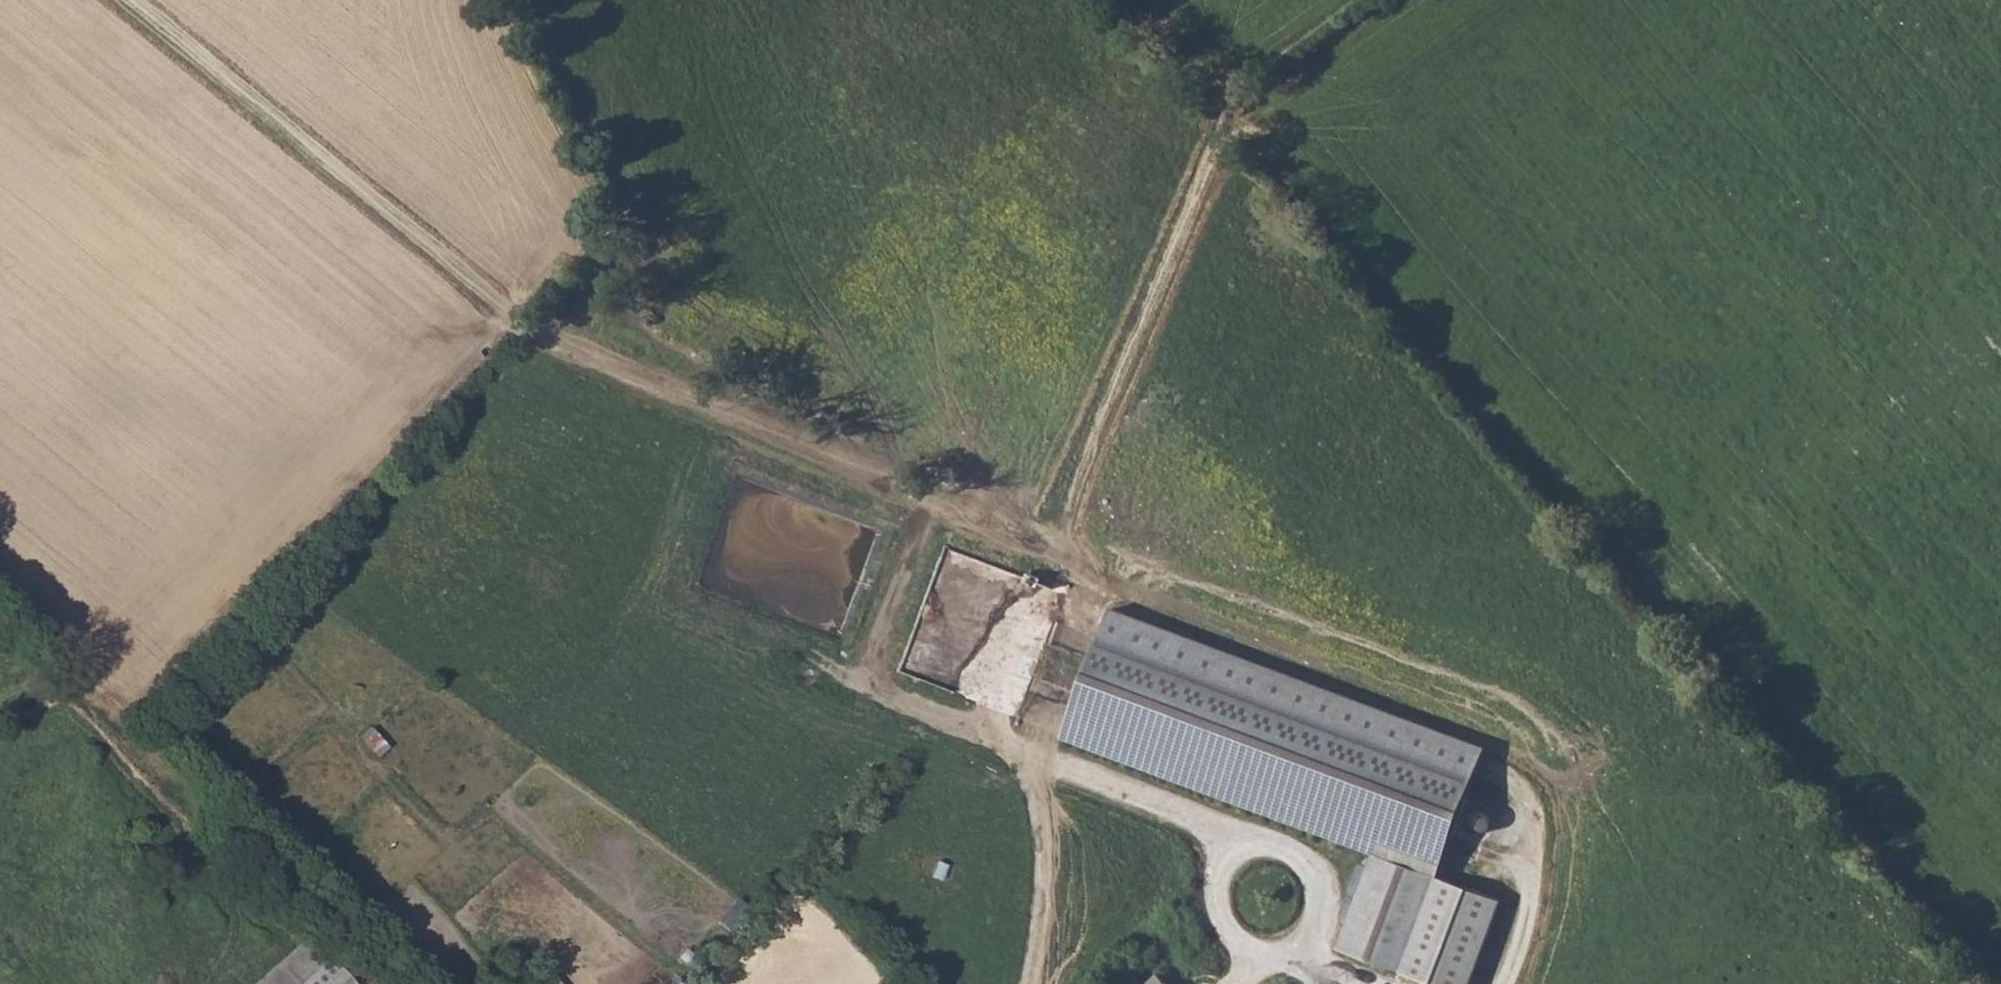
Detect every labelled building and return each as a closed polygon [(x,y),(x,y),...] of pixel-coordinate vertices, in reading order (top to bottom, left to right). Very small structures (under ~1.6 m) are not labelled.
[(1488,747),(1107,603),(1059,733),(1375,852),(1342,944),(1450,983),(1470,983),(1503,896),(1441,873),(1488,747)] [(279,983),(324,983),(285,942),(261,965),(279,983)] [(1146,983),(1200,983),(1173,957),(1146,983)] [(261,965),(241,983),(279,983),(261,965)]
